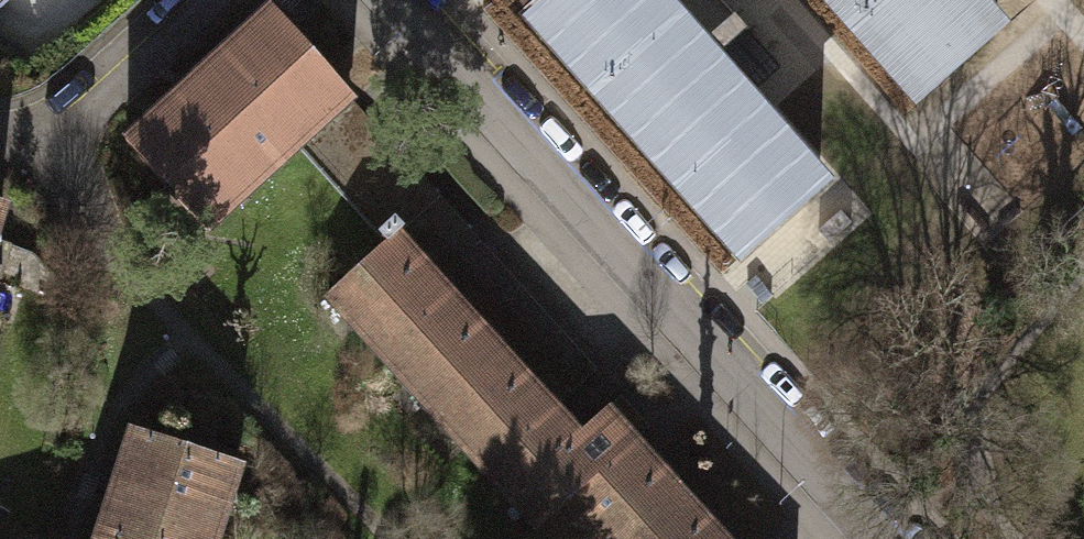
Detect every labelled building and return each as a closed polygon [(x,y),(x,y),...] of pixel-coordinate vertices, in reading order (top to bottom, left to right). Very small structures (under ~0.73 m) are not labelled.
[(653,0),(550,0),(534,14),(747,253),(820,188),(653,0)] [(924,98),(997,34),(967,0),(838,0),(924,98)] [(347,96),(273,13),(126,144),(200,227),(347,96)] [(375,231),(385,242),(543,414),(553,405),(595,367),(437,193),(399,227),(390,217),(375,231)] [(329,292),(540,523),(566,498),(604,538),(707,538),(623,446),(595,471),(543,414),(385,242),(329,292)] [(553,405),(543,414),(595,471),(623,446),(707,538),(729,538),(606,404),(577,431),(553,405)] [(238,463),(133,428),(95,538),(212,538),(238,463)]
